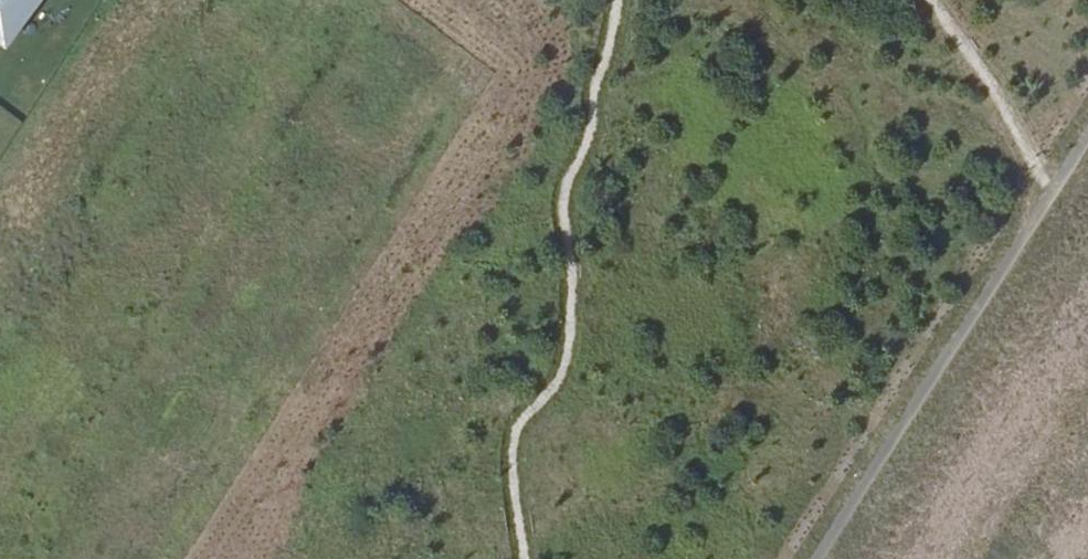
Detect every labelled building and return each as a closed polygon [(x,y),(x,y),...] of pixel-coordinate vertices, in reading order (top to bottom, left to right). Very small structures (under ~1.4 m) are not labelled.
[(39,0),(0,0),(0,42),(4,45),(39,0)]
